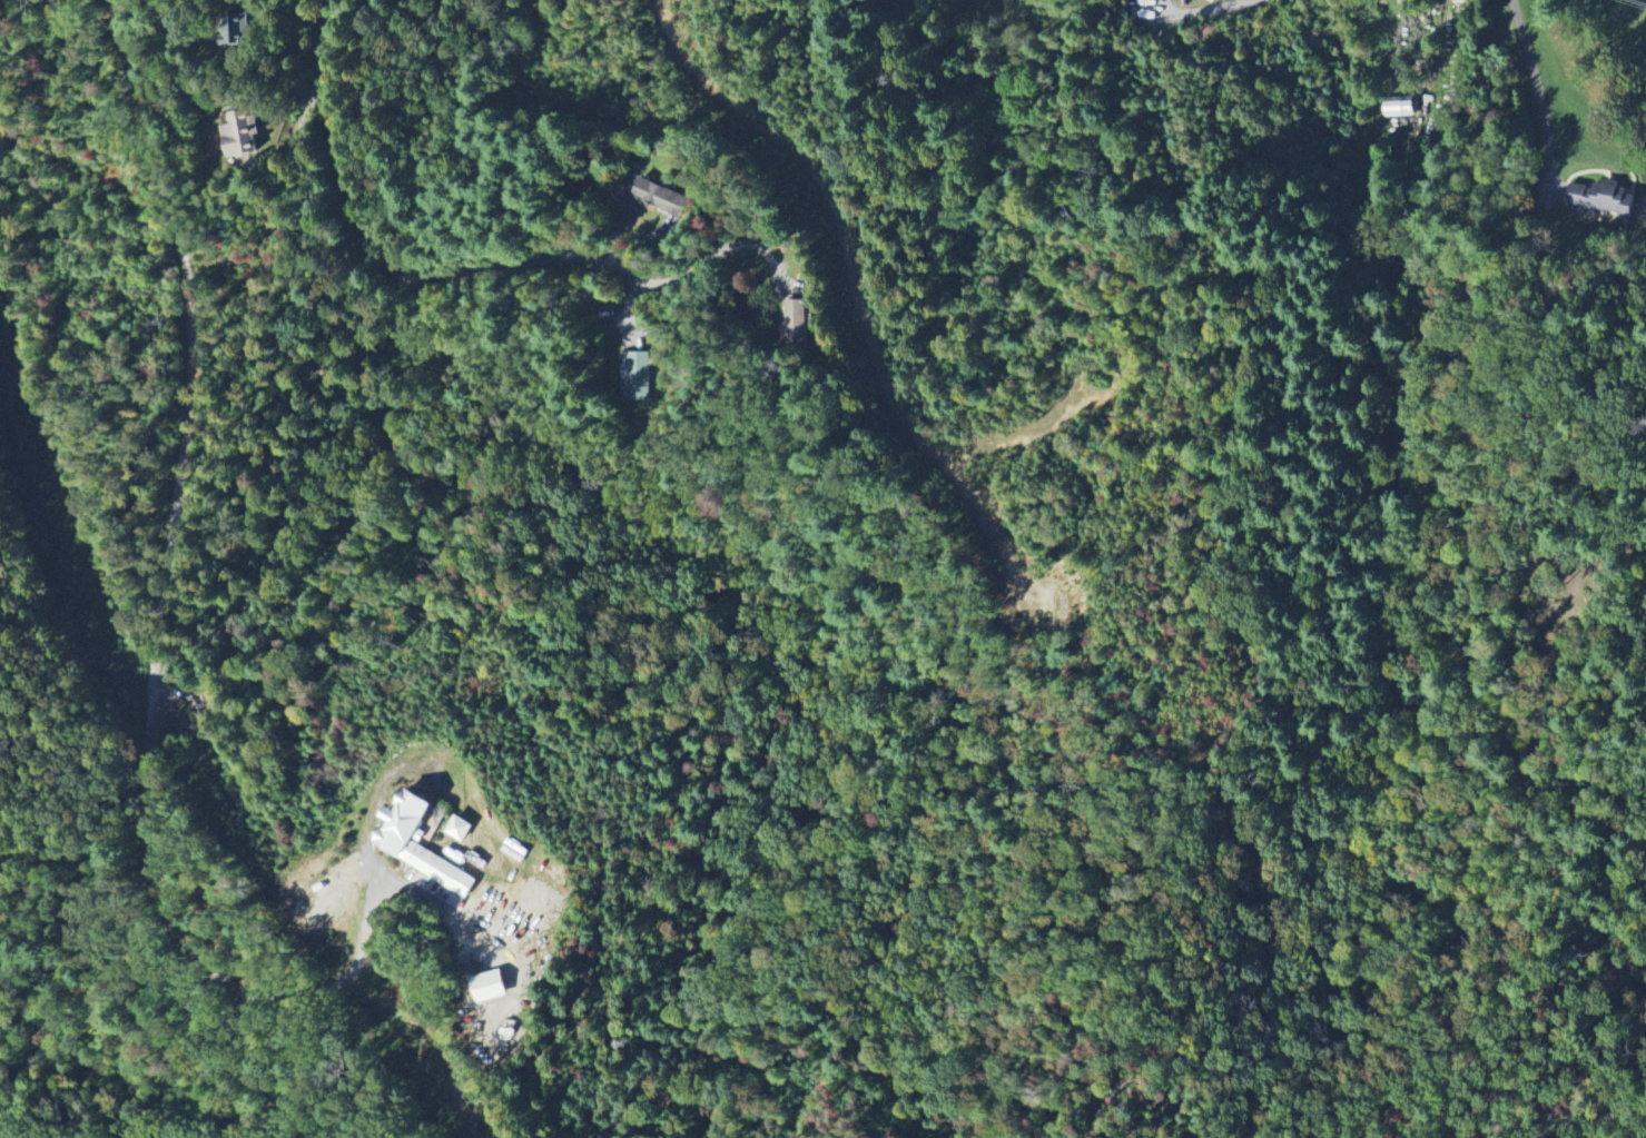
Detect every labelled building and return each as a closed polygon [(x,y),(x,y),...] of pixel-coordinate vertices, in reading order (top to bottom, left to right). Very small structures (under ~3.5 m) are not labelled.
[(249,45),(250,14),(225,13),(224,44),(249,45)] [(1414,116),(1413,97),(1384,98),(1384,117),(1414,116)] [(257,114),(244,117),(243,111),(228,113),(230,125),(222,126),(228,158),(259,152),(256,136),(261,135),(257,114)] [(632,197),(679,220),(689,199),(641,177),(632,197)] [(1635,188),(1602,183),(1601,187),(1569,183),(1566,206),(1631,215),(1635,188)] [(786,348),(806,348),(805,301),(785,302),(786,348)] [(649,366),(651,366),(650,352),(622,353),(623,401),(650,401),(649,366)] [(468,896),(477,878),(416,847),(423,833),(418,831),(430,805),(402,791),(393,811),(385,807),(379,820),(384,822),(371,848),(468,896)] [(444,834),(462,843),(471,825),(453,816),(444,834)] [(473,1003),(504,999),(500,972),(469,977),(473,1003)]
